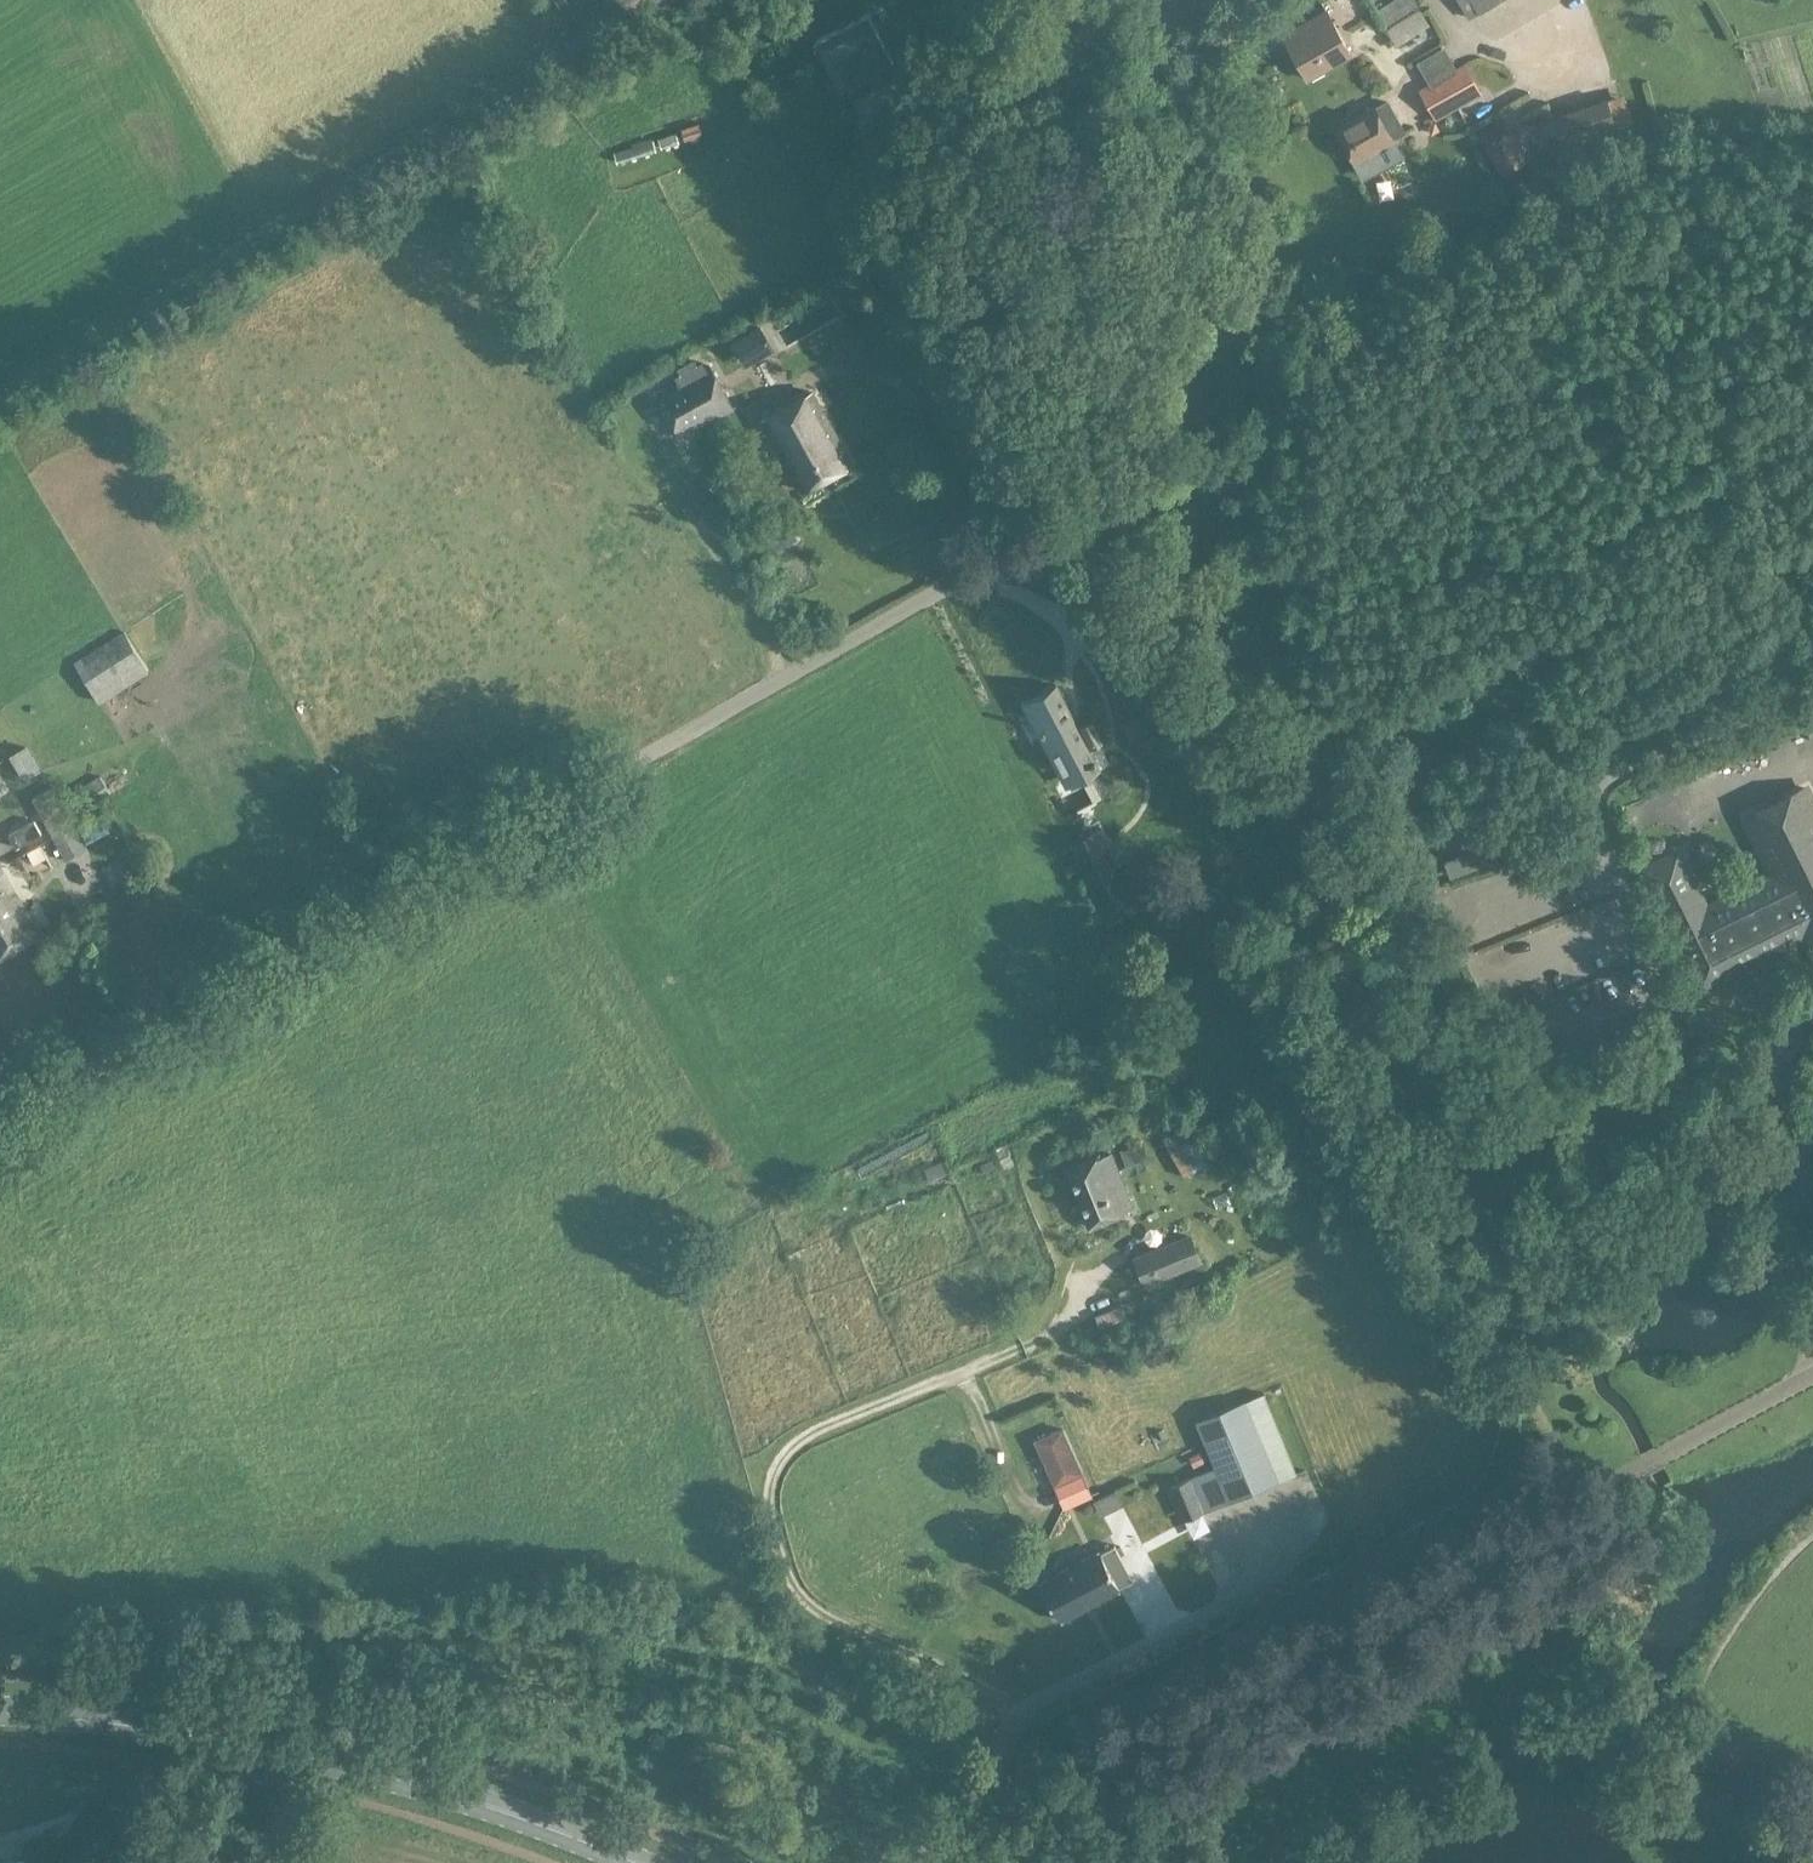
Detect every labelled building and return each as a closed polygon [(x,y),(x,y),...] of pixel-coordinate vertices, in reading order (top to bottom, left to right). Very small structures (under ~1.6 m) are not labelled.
[(1428,24),(1414,0),(1393,0),(1375,11),(1395,44),(1428,24)] [(1468,15),(1495,0),(1459,0),(1468,15)] [(1308,77),(1350,53),(1326,11),(1301,25),(1310,42),(1293,51),(1308,77)] [(1477,90),(1461,62),(1452,68),(1448,61),(1424,74),(1428,81),(1417,87),(1433,115),(1477,90)] [(1374,106),(1336,127),(1354,160),(1355,160),(1360,168),(1379,157),(1383,164),(1400,155),(1391,140),(1392,139),(1405,131),(1387,99),(1374,107),(1374,106)] [(699,122),(680,128),(684,140),(702,134),(699,122)] [(1501,171),(1525,157),(1511,131),(1486,144),(1501,171)] [(679,142),(676,132),(658,138),(661,148),(679,142)] [(617,163),(656,150),(652,137),(632,143),(633,145),(613,152),(617,163)] [(734,408),(709,363),(655,394),(680,439),(734,408)] [(802,491),(853,463),(813,393),(763,422),(802,491)] [(728,482),(721,470),(706,478),(713,490),(728,482)] [(99,701),(149,670),(124,630),(74,661),(99,701)] [(1097,762),(1090,749),(1103,742),(1091,718),(1078,725),(1057,685),(1028,700),(1069,777),(1097,762)] [(9,755),(25,779),(42,769),(26,744),(9,755)] [(81,813),(110,793),(99,775),(79,788),(86,800),(77,806),(81,813)] [(1766,872),(1706,901),(1679,846),(1638,866),(1670,931),(1678,946),(1693,978),(1700,990),(1800,940),(1804,947),(1812,943),(1812,792),(1808,782),(1738,816),(1766,872)] [(65,861),(88,849),(55,785),(32,797),(65,861)] [(16,846),(41,832),(34,820),(9,834),(16,846)] [(1119,873),(1107,849),(1096,828),(1069,842),(1080,863),(1111,921),(1137,907),(1130,894),(1119,873)] [(1702,892),(1747,871),(1732,840),(1687,861),(1702,892)] [(1444,863),(1450,880),(1500,862),(1494,845),(1444,863)] [(1138,868),(1157,858),(1151,846),(1131,856),(1138,868)] [(37,929),(0,865),(0,951),(37,929)] [(82,895),(94,887),(81,868),(69,876),(82,895)] [(1202,1134),(1169,1146),(1175,1163),(1193,1157),(1200,1178),(1215,1173),(1202,1134)] [(1121,1210),(1133,1206),(1111,1152),(1100,1156),(1098,1153),(1066,1166),(1090,1227),(1123,1214),(1121,1210)] [(995,1166),(991,1159),(980,1163),(983,1171),(995,1166)] [(927,1179),(945,1171),(941,1160),(923,1168),(927,1179)] [(1145,1285),(1203,1261),(1192,1234),(1134,1258),(1145,1285)] [(1214,1467),(1190,1477),(1204,1510),(1227,1501),(1229,1500),(1277,1480),(1244,1399),(1227,1406),(1195,1419),(1214,1467)] [(1054,1486),(1083,1473),(1063,1426),(1033,1439),(1054,1486)] [(1189,1456),(1193,1466),(1204,1461),(1200,1451),(1189,1456)] [(1070,1511),(1091,1500),(1083,1485),(1062,1495),(1070,1511)] [(1099,1550),(1041,1581),(1061,1619),(1120,1588),(1107,1563),(1121,1556),(1115,1544),(1100,1551),(1099,1550)]
